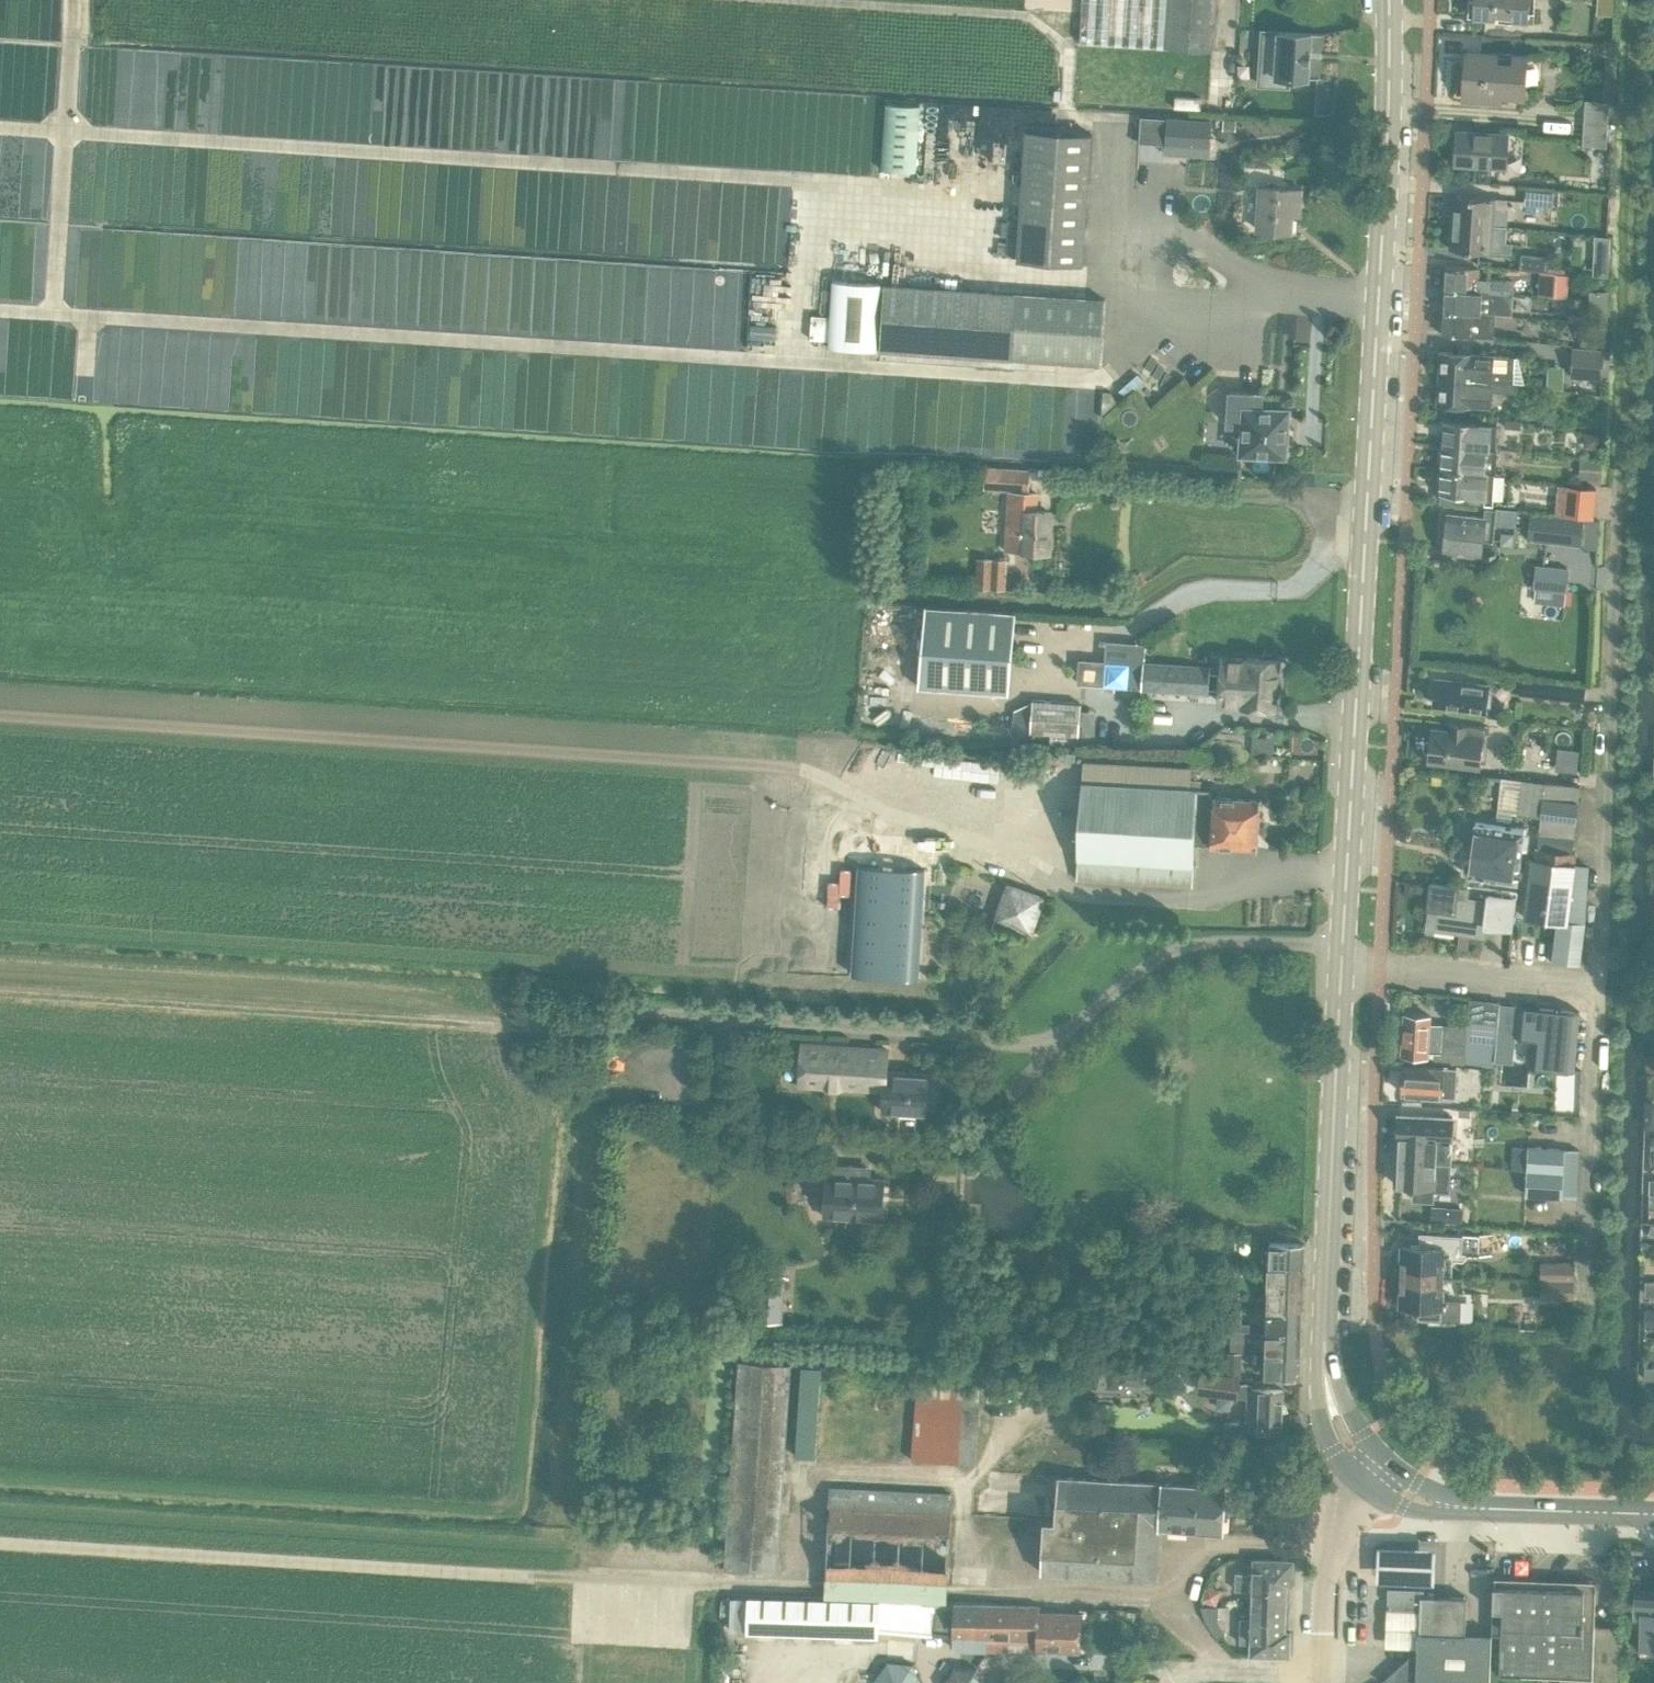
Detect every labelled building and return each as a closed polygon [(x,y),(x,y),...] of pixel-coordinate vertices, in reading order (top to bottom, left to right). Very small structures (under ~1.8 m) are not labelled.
[(1079,41),(1214,50),(1217,0),(1082,0),(1079,41)] [(1474,16),(1526,18),(1527,0),(1475,0),(1474,16)] [(1262,46),(1260,83),(1288,85),(1289,76),(1320,78),(1323,34),(1279,31),(1278,47),(1262,46)] [(1463,91),(1524,95),(1526,54),(1465,50),(1463,91)] [(1583,120),(1607,123),(1608,101),(1584,100),(1583,120)] [(885,103),(881,169),(915,171),(919,106),(885,103)] [(1170,115),(1169,143),(1190,144),(1201,145),(1210,145),(1211,118),(1170,115)] [(1606,144),(1607,123),(1583,120),(1581,143),(1606,144)] [(1026,129),(1017,260),(1083,264),(1092,133),(1026,129)] [(1505,165),(1506,132),(1456,130),(1455,163),(1505,165)] [(1525,186),(1524,202),(1552,204),(1553,188),(1525,186)] [(1260,229),(1293,230),(1294,214),(1301,215),(1302,188),(1262,187),(1260,229)] [(1452,221),(1493,223),(1494,207),(1507,207),(1507,197),(1453,194),(1452,221)] [(1452,221),(1450,247),(1504,250),(1512,251),(1512,242),(1506,242),(1507,224),(1493,223),(1452,221)] [(1547,271),(1548,255),(1521,253),(1520,269),(1547,271)] [(1609,261),(1593,260),(1593,274),(1609,274),(1609,261)] [(1445,266),(1444,289),(1494,291),(1513,293),(1513,292),(1513,280),(1511,280),(1478,278),(1478,268),(1445,266)] [(1551,273),(1550,295),(1567,296),(1569,274),(1551,273)] [(834,280),(829,346),(877,349),(881,283),(834,280)] [(1105,298),(1015,292),(884,283),(879,349),(1100,364),(1105,298)] [(1588,313),(1587,322),(1607,323),(1609,288),(1589,287),(1588,313)] [(1444,289),(1443,312),(1493,314),(1512,315),(1512,310),(1513,293),(1494,291),(1444,289)] [(1553,297),(1552,306),(1571,307),(1571,298),(1553,297)] [(1443,312),(1442,333),(1474,335),(1492,336),(1493,324),(1493,314),(1443,312)] [(1607,326),(1583,325),(1582,325),(1581,343),(1606,345),(1607,326)] [(1570,377),(1605,377),(1606,348),(1572,346),(1570,377)] [(1440,352),(1439,378),(1513,382),(1523,382),(1519,356),(1509,356),(1493,355),(1474,354),(1440,352)] [(1513,393),(1513,382),(1439,378),(1437,404),(1471,406),(1471,405),(1490,406),(1491,391),(1513,393)] [(1243,424),(1242,453),(1287,455),(1288,438),(1291,435),(1292,430),(1289,427),(1290,409),(1262,408),(1263,393),(1231,392),(1229,423),(1243,424)] [(1476,446),(1495,448),(1497,425),(1445,421),(1443,444),(1476,446)] [(1584,432),(1584,446),(1598,447),(1599,433),(1584,432)] [(1495,448),(1476,446),(1443,444),(1441,467),(1494,471),(1495,471),(1497,448),(1495,448)] [(1578,478),(1600,479),(1601,459),(1585,458),(1580,458),(1578,478)] [(986,467),(985,489),(999,490),(1009,491),(1006,550),(1049,552),(1051,511),(1036,511),(1037,492),(1029,492),(1031,470),(986,467)] [(1492,500),(1494,471),(1441,467),(1440,490),(1441,490),(1441,497),(1492,500)] [(1557,500),(1555,514),(1582,516),(1590,517),(1592,488),(1558,486),(1557,500)] [(1485,507),(1484,516),(1446,512),(1442,552),(1479,555),(1481,536),(1492,537),(1494,523),(1514,525),(1516,510),(1485,507)] [(1529,511),(1527,539),(1580,544),(1582,516),(1555,514),(1546,513),(1531,511),(1529,511)] [(977,557),(976,587),(1006,588),(1007,559),(977,557)] [(1570,568),(1536,563),(1533,587),(1536,587),(1567,591),(1570,568)] [(1007,691),(1014,613),(927,607),(919,685),(1007,691)] [(1080,659),(1078,678),(1088,679),(1087,684),(1103,685),(1103,688),(1129,689),(1130,686),(1142,687),(1208,692),(1208,686),(1222,687),(1223,671),(1209,670),(1210,667),(1144,663),(1146,644),(1109,641),(1105,640),(1104,659),(1104,661),(1083,659),(1080,659)] [(1243,703),(1243,704),(1275,706),(1278,660),(1247,658),(1247,659),(1224,657),(1223,671),(1222,687),(1220,701),(1243,703)] [(1458,679),(1457,681),(1434,679),(1432,703),(1484,708),(1487,682),(1458,679)] [(1034,700),(1032,727),(1032,731),(1079,734),(1081,704),(1034,700)] [(1452,722),(1451,729),(1429,727),(1426,761),(1480,767),(1484,725),(1452,722)] [(1212,796),(1212,788),(1202,787),(1203,780),(1191,779),(1192,768),(1084,762),(1077,879),(1193,885),(1195,842),(1258,846),(1261,798),(1212,796)] [(1477,775),(1475,793),(1485,794),(1484,810),(1514,813),(1518,781),(1477,775)] [(1523,781),(1518,814),(1540,817),(1536,847),(1572,851),(1579,788),(1523,781)] [(1475,820),(1471,847),(1484,849),(1485,853),(1521,854),(1525,827),(1475,820)] [(1518,880),(1521,854),(1485,853),(1484,849),(1471,847),(1468,874),(1518,880)] [(1532,856),(1525,911),(1525,916),(1555,920),(1582,924),(1584,924),(1589,866),(1573,863),(1532,856)] [(859,864),(853,974),(918,978),(925,868),(859,864)] [(1429,883),(1426,908),(1436,910),(1434,928),(1485,934),(1486,923),(1510,926),(1514,897),(1485,893),(1467,891),(1467,888),(1429,883)] [(1579,964),(1582,924),(1555,920),(1550,960),(1579,964)] [(1460,934),(1458,946),(1467,948),(1469,935),(1460,934)] [(1464,1054),(1463,1063),(1493,1067),(1498,1024),(1500,1000),(1470,996),(1468,1021),(1464,1054)] [(1519,1004),(1516,1035),(1532,1037),(1529,1065),(1574,1070),(1580,1010),(1519,1004)] [(1403,1013),(1401,1055),(1422,1056),(1422,1061),(1463,1064),(1463,1063),(1464,1054),(1440,1052),(1442,1024),(1429,1023),(1430,1015),(1403,1013)] [(888,1070),(889,1049),(802,1044),(800,1083),(885,1089),(883,1111),(935,1114),(937,1073),(888,1070)] [(1454,1094),(1456,1067),(1403,1065),(1402,1076),(1399,1078),(1399,1086),(1402,1089),(1402,1092),(1424,1093),(1427,1096),(1434,1096),(1438,1094),(1454,1094)] [(1395,1151),(1395,1160),(1398,1160),(1449,1162),(1450,1115),(1396,1114),(1395,1151)] [(1645,1126),(1653,1127),(1653,1114),(1646,1114),(1645,1126)] [(1528,1145),(1527,1170),(1564,1172),(1577,1172),(1577,1168),(1577,1157),(1578,1148),(1565,1147),(1528,1145)] [(1395,1168),(1394,1183),(1415,1184),(1415,1187),(1413,1187),(1412,1200),(1434,1200),(1434,1189),(1448,1190),(1449,1162),(1398,1160),(1395,1160),(1395,1168)] [(834,1164),(834,1174),(826,1174),(826,1183),(822,1186),(821,1204),(826,1209),(832,1210),(832,1216),(882,1219),(884,1178),(866,1177),(867,1166),(834,1164)] [(1527,1170),(1525,1194),(1563,1196),(1575,1197),(1577,1172),(1564,1172),(1527,1170)] [(1401,1275),(1444,1276),(1445,1254),(1462,1255),(1463,1234),(1420,1232),(1420,1245),(1402,1244),(1401,1275)] [(1270,1241),(1269,1264),(1303,1265),(1304,1243),(1270,1241)] [(1541,1279),(1575,1280),(1575,1263),(1541,1263),(1541,1279)] [(1269,1264),(1269,1286),(1303,1287),(1303,1265),(1269,1264)] [(760,1274),(757,1318),(780,1319),(783,1275),(760,1274)] [(1444,1299),(1444,1276),(1401,1275),(1400,1306),(1418,1306),(1417,1319),(1460,1320),(1461,1299),(1444,1299)] [(1575,1298),(1575,1280),(1541,1279),(1541,1298),(1575,1298)] [(1269,1286),(1268,1308),(1302,1309),(1303,1287),(1269,1286)] [(1268,1308),(1267,1330),(1301,1332),(1302,1309),(1268,1308)] [(1646,1324),(1653,1325),(1653,1308),(1646,1308),(1646,1324)] [(1230,1321),(1230,1329),(1231,1329),(1234,1329),(1245,1329),(1247,1329),(1249,1330),(1249,1321),(1241,1321),(1230,1320),(1230,1321)] [(1230,1329),(1230,1340),(1245,1340),(1245,1329),(1234,1329),(1231,1329),(1230,1329)] [(1267,1330),(1266,1352),(1300,1354),(1301,1332),(1267,1330)] [(1266,1375),(1299,1376),(1300,1354),(1266,1352),(1266,1375)] [(776,1573),(791,1363),(740,1359),(726,1569),(776,1573)] [(816,1456),(822,1365),(801,1363),(795,1454),(816,1456)] [(1227,1371),(1227,1375),(1241,1375),(1241,1366),(1229,1366),(1227,1366),(1227,1371)] [(1119,1367),(1105,1367),(1105,1380),(1105,1385),(1119,1385),(1119,1383),(1119,1369),(1119,1367)] [(1284,1389),(1252,1388),(1253,1383),(1245,1382),(1243,1382),(1242,1382),(1241,1383),(1240,1385),(1239,1386),(1240,1377),(1210,1374),(1210,1372),(1200,1371),(1197,1392),(1208,1394),(1243,1398),(1244,1396),(1248,1397),(1247,1421),(1226,1420),(1225,1435),(1248,1436),(1248,1430),(1282,1431),(1284,1389)] [(919,1382),(912,1458),(976,1463),(981,1385),(919,1382)] [(1222,1532),(1225,1486),(1060,1475),(1057,1519),(1046,1518),(1043,1572),(1157,1580),(1161,1527),(1222,1532)] [(947,1585),(950,1493),(830,1487),(827,1579),(947,1585)] [(1436,1546),(1378,1544),(1377,1579),(1434,1581),(1436,1546)] [(1236,1572),(1236,1588),(1253,1589),(1264,1589),(1264,1583),(1279,1583),(1278,1589),(1287,1589),(1287,1584),(1293,1584),(1294,1559),(1254,1558),(1253,1573),(1236,1572)] [(1252,1608),(1252,1616),(1263,1616),(1263,1631),(1277,1631),(1277,1626),(1286,1626),(1287,1589),(1278,1589),(1279,1583),(1264,1583),(1264,1589),(1253,1589),(1252,1608)] [(1502,1584),(1493,1584),(1491,1632),(1500,1633),(1499,1672),(1559,1674),(1559,1682),(1616,1682),(1618,1627),(1581,1626),(1582,1587),(1502,1584)] [(1380,1681),(1443,1682),(1489,1682),(1491,1632),(1466,1632),(1467,1595),(1435,1594),(1422,1594),(1422,1589),(1390,1589),(1390,1607),(1420,1608),(1419,1630),(1417,1630),(1417,1647),(1380,1681)] [(1633,1614),(1639,1614),(1639,1648),(1653,1648),(1653,1590),(1634,1589),(1633,1614)] [(731,1595),(730,1625),(748,1625),(749,1595),(731,1595)] [(748,1625),(747,1630),(879,1634),(879,1628),(880,1599),(749,1595),(748,1625)] [(880,1599),(879,1628),(953,1635),(954,1602),(880,1599)] [(953,1635),(976,1636),(1038,1639),(1038,1648),(1080,1650),(1082,1613),(1040,1611),(1040,1605),(978,1603),(954,1602),(953,1635)] [(1207,1605),(1207,1618),(1216,1618),(1220,1615),(1221,1606),(1207,1605)] [(1241,1637),(1241,1642),(1251,1642),(1250,1655),(1252,1655),(1290,1656),(1291,1631),(1285,1631),(1286,1626),(1277,1626),(1277,1631),(1263,1631),(1263,1616),(1252,1616),(1252,1618),(1242,1617),(1242,1627),(1241,1637)]
